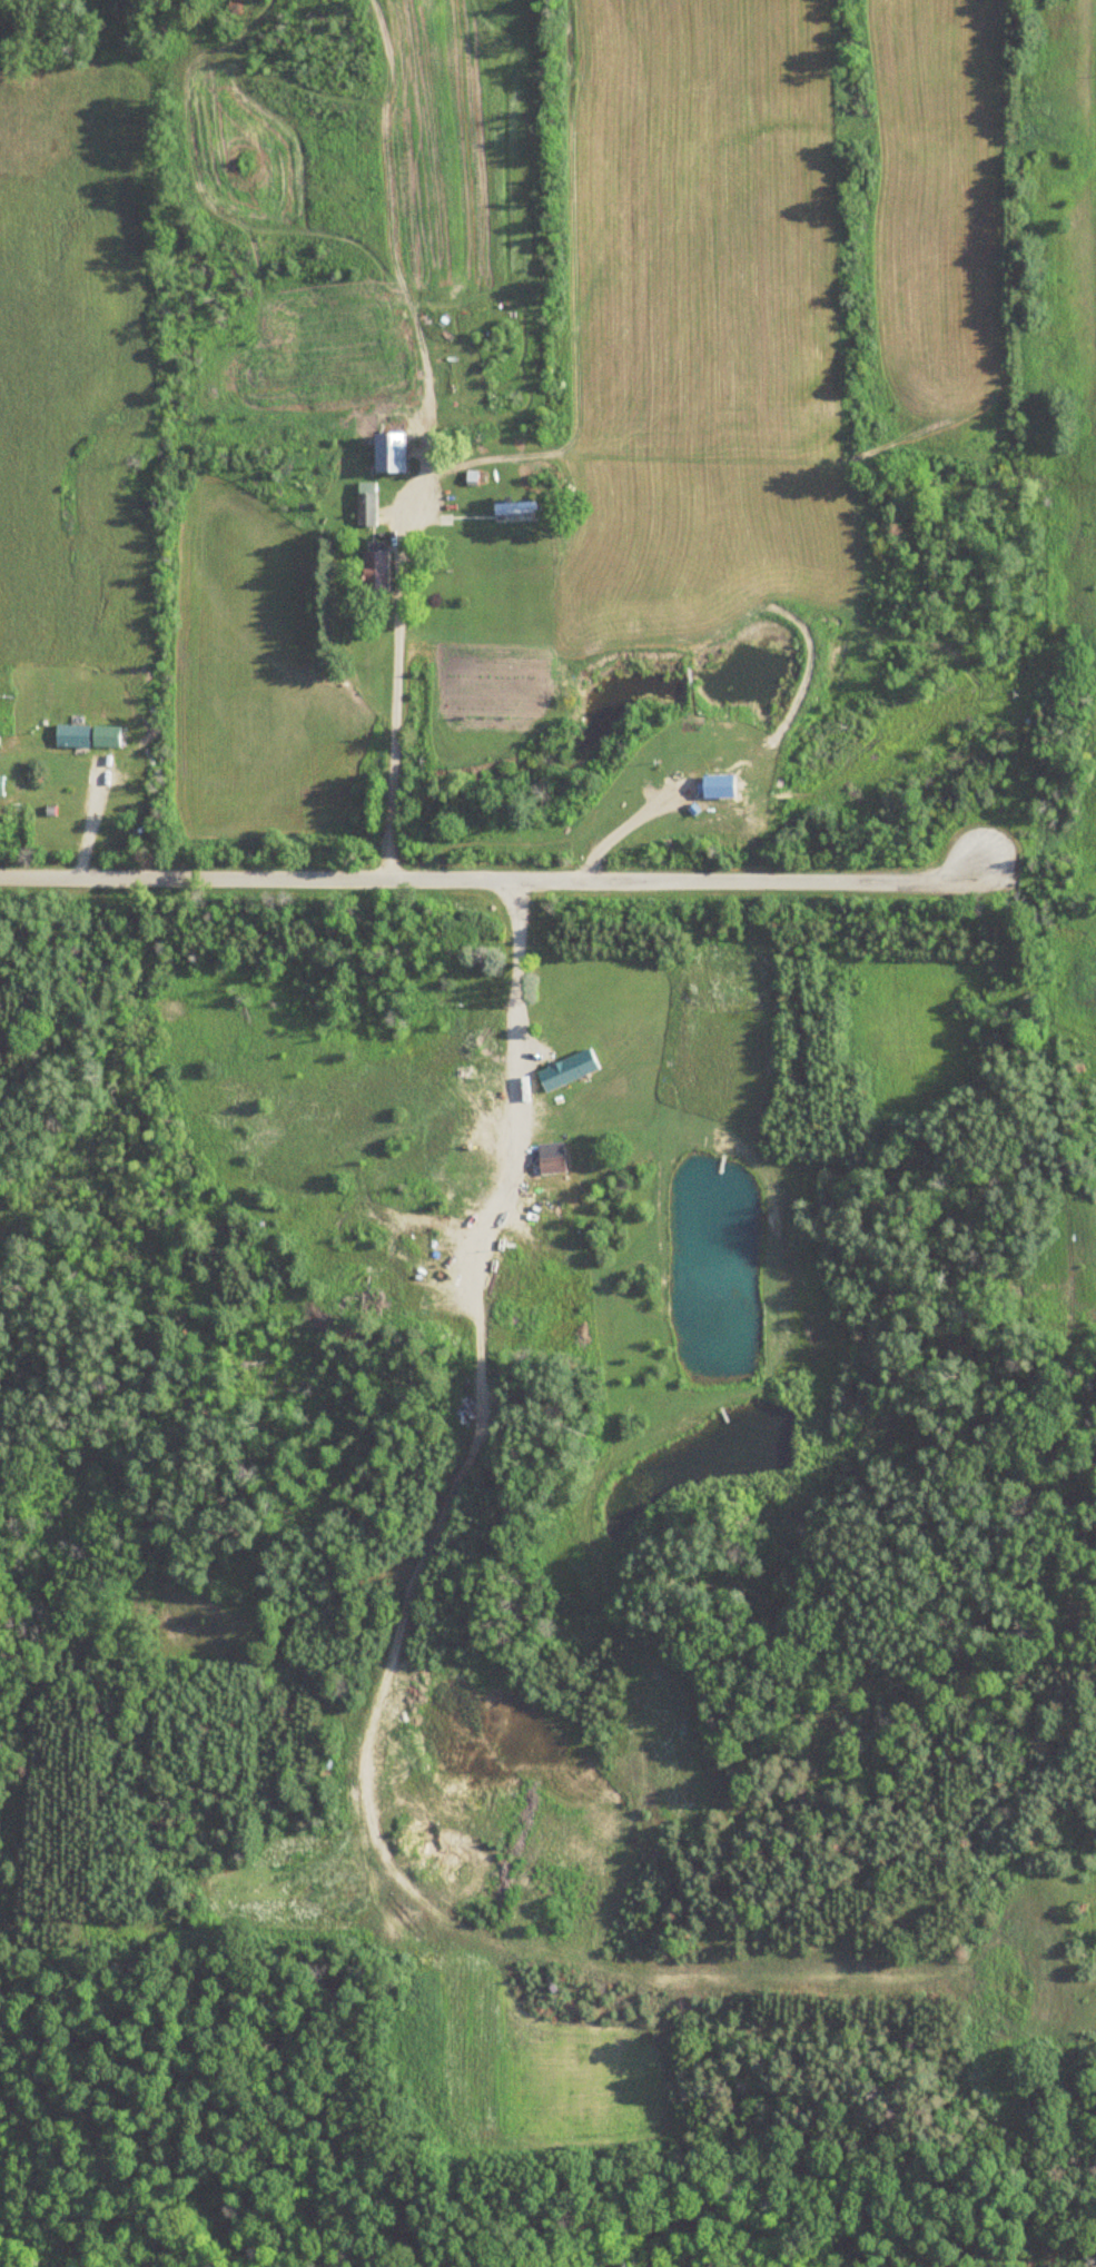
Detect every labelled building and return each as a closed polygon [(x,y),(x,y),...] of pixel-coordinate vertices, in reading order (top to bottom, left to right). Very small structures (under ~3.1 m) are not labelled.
[(398,436),(367,436),(367,475),(398,475),(398,436)] [(374,525),(374,484),(353,484),(353,525),(374,525)] [(489,503),(489,517),(532,517),(532,503),(489,503)] [(383,554),(359,554),(359,591),(383,591),(383,554)] [(83,725),(50,725),(50,746),(83,746),(83,725)] [(86,748),(114,748),(114,727),(86,727),(86,748)] [(536,1176),(561,1172),(559,1152),(533,1156),(536,1176)]
